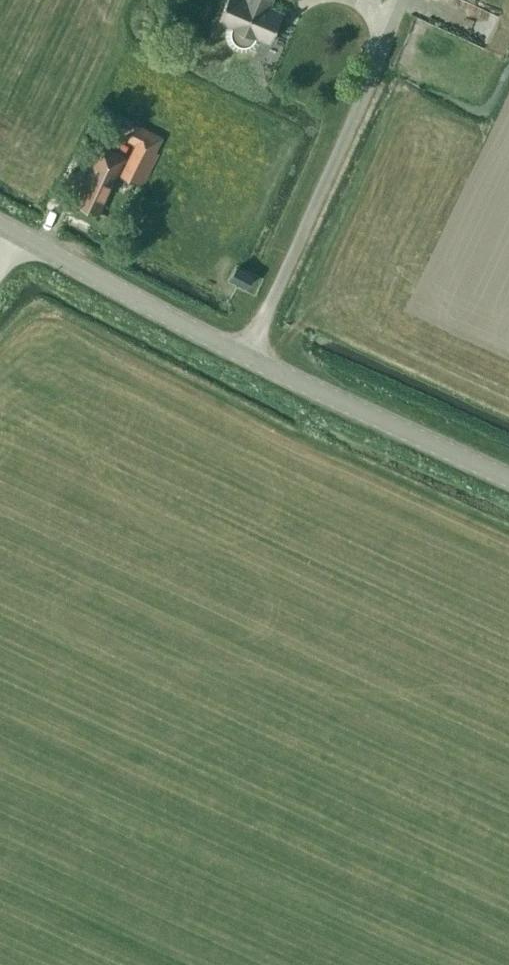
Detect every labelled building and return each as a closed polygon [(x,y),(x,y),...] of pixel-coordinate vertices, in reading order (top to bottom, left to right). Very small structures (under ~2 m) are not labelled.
[(218,18),(232,24),(231,26),(231,28),(230,30),(230,31),(231,33),(231,35),(232,36),(232,37),(233,38),(234,39),(235,41),(237,42),(239,43),(240,43),(243,44),(244,44),(247,43),(249,42),(250,42),(252,41),(253,40),(254,39),(255,38),(255,37),(256,35),(270,41),(283,11),(269,5),(271,0),(226,0),(218,18)] [(153,151),(161,136),(136,124),(128,138),(136,142),(120,173),(142,184),(158,153),(153,151)] [(107,187),(118,163),(99,154),(88,178),(77,202),(97,211),(108,187),(107,187)] [(248,284),(253,275),(236,266),(231,275),(248,284)]
